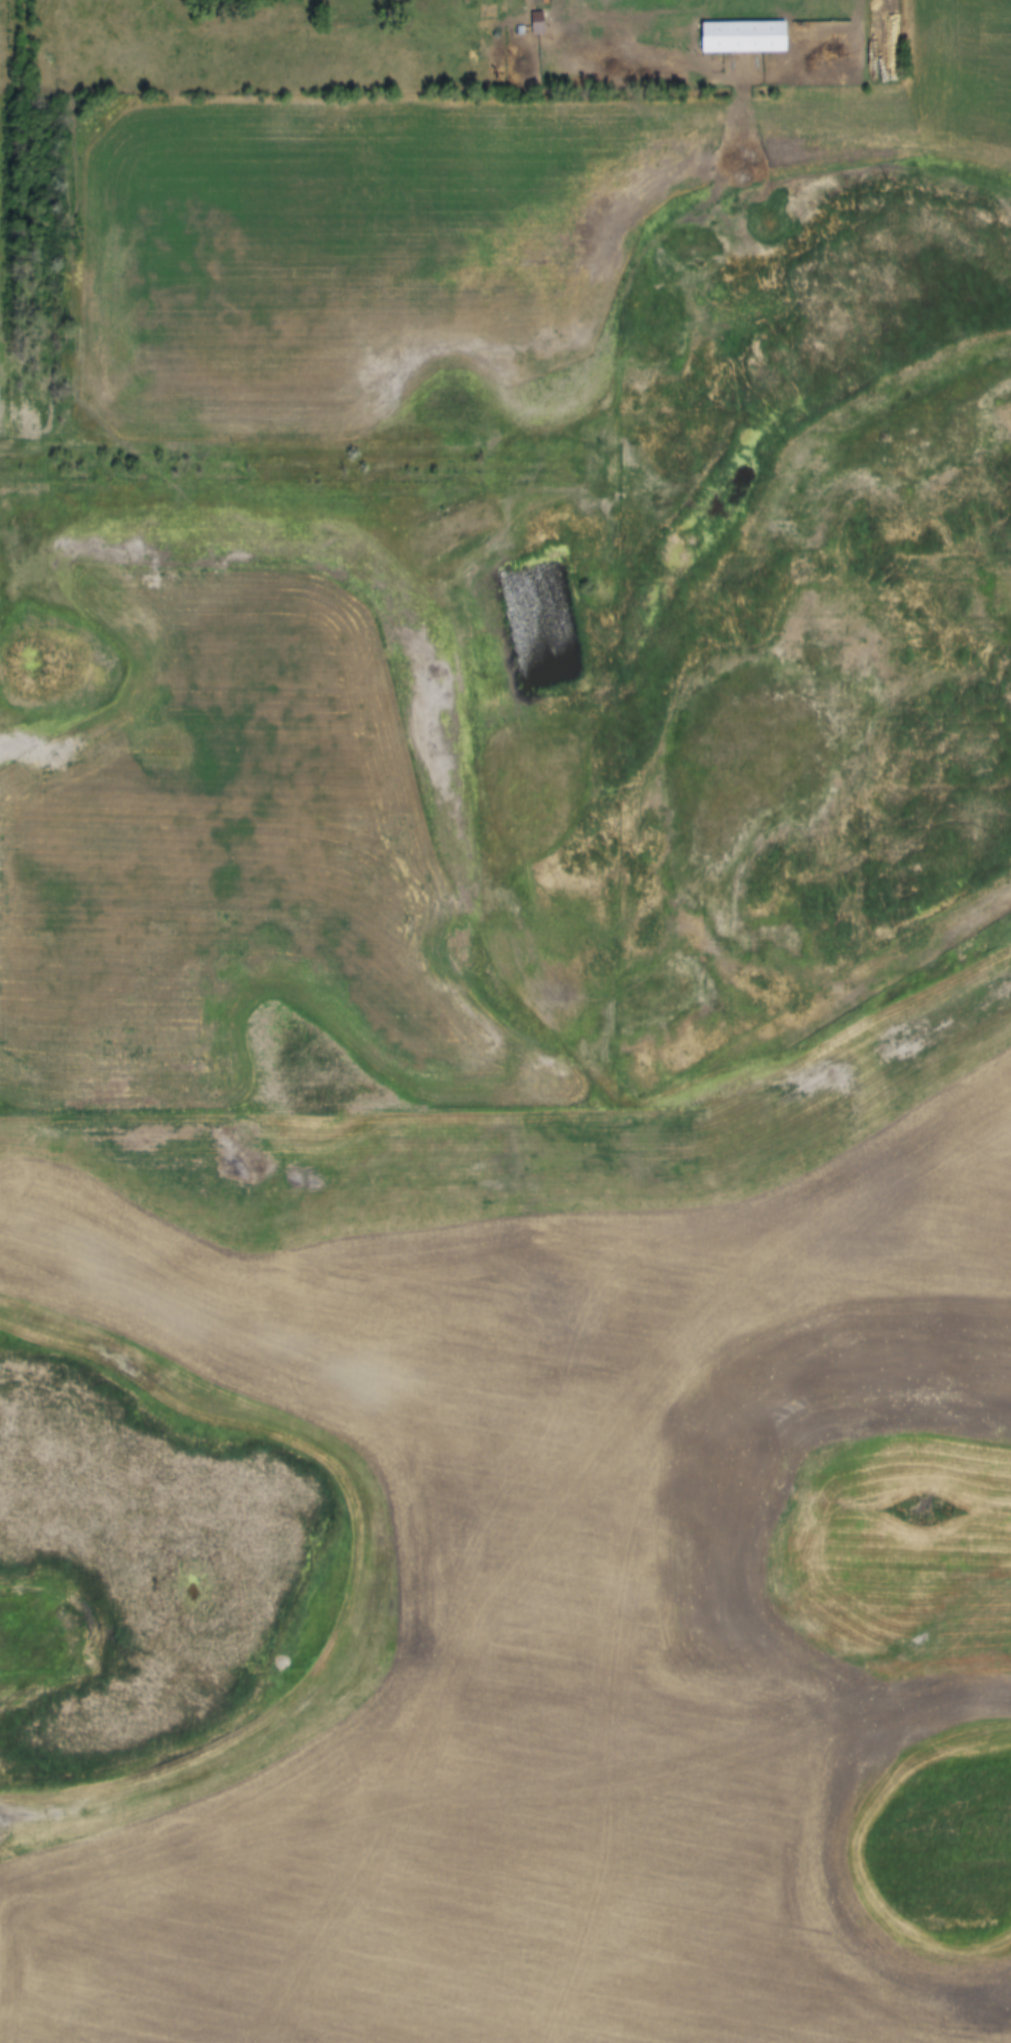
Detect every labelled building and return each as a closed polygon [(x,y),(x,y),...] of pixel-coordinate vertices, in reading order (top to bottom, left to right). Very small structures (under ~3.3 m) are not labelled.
[(704,53),(790,53),(789,22),(704,23),(704,53)]
